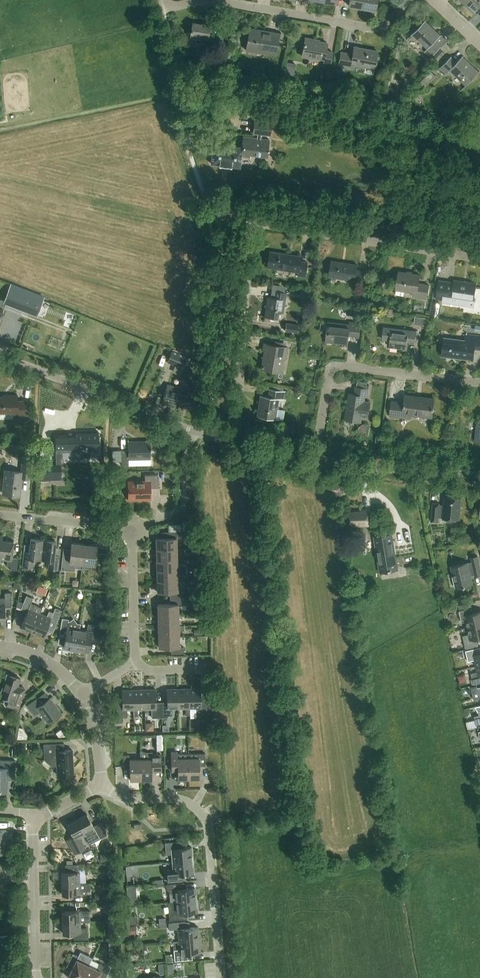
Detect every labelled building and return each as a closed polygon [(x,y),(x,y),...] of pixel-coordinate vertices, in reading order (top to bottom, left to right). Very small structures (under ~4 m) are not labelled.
[(361,7),(375,10),(376,0),(362,0),(361,7)] [(467,4),(476,12),(479,8),(479,0),(470,0),(467,4)] [(431,58),(442,46),(436,41),(441,34),(426,20),(414,33),(429,48),(425,52),(431,58)] [(212,39),(214,25),(207,24),(207,25),(192,23),(189,41),(207,44),(208,38),(212,39)] [(275,55),(279,34),(250,28),(246,50),(275,55)] [(331,66),(333,52),(326,51),(327,43),(316,41),(316,40),(305,38),(302,56),(324,60),(323,64),(331,66)] [(374,68),(377,51),(354,47),(353,54),(341,52),(338,66),(353,69),(353,65),(374,68)] [(444,53),(439,49),(431,58),(435,62),(444,53)] [(479,71),(479,70),(463,55),(458,61),(452,55),(440,68),(447,74),(451,68),(468,84),(479,71)] [(287,62),(285,74),(294,75),(296,63),(287,62)] [(429,72),(421,80),(425,84),(434,76),(429,72)] [(260,139),(261,135),(270,136),(271,121),(254,119),(252,133),(257,134),(256,139),(243,137),(242,148),(213,144),(211,164),(239,167),(241,157),(250,159),(251,155),(267,157),(269,140),(260,139)] [(305,277),(307,263),(299,262),(300,256),(269,251),(266,267),(298,272),(297,276),(305,277)] [(363,284),(365,271),(357,270),(358,265),(332,261),(330,276),(355,280),(355,282),(363,284)] [(427,298),(429,285),(419,283),(420,275),(399,271),(396,289),(413,292),(413,296),(427,298)] [(440,281),(437,299),(442,300),(443,296),(451,297),(450,304),(472,308),(473,300),(476,284),(455,281),(454,283),(440,281)] [(44,296),(10,283),(3,303),(37,316),(44,296)] [(282,313),(286,292),(274,290),(273,297),(268,296),(264,317),(276,318),(277,313),(282,313)] [(438,317),(440,304),(434,303),(432,316),(438,317)] [(415,323),(427,324),(428,316),(416,315),(415,323)] [(360,336),(361,323),(350,322),(350,325),(329,322),(326,341),(348,344),(349,334),(360,336)] [(416,343),(417,331),(385,327),(383,340),(391,341),(390,347),(407,349),(407,342),(416,343)] [(465,334),(465,340),(444,338),(442,355),(474,359),(475,349),(479,350),(479,336),(465,334)] [(284,361),(286,347),(263,343),(262,350),(264,350),(261,369),(280,372),(282,361),(284,361)] [(177,407),(177,406),(184,407),(185,405),(196,408),(201,391),(189,388),(189,390),(167,385),(161,404),(177,407)] [(367,397),(369,388),(356,386),(355,394),(350,393),(346,419),(355,421),(359,426),(358,430),(367,433),(367,424),(362,423),(361,421),(362,415),(368,416),(369,410),(370,403),(364,402),(365,397),(367,397)] [(274,417),(276,409),(278,398),(283,399),(285,391),(283,391),(269,388),(268,388),(267,397),(259,395),(255,416),(274,420),(274,417)] [(27,415),(27,401),(17,401),(17,395),(8,395),(8,396),(0,397),(0,413),(12,413),(12,415),(27,415)] [(432,418),(435,399),(405,395),(404,403),(392,401),(390,416),(409,419),(410,415),(432,418)] [(55,452),(99,451),(98,431),(76,432),(76,435),(55,435),(55,452)] [(121,450),(121,461),(121,465),(128,465),(128,459),(151,458),(150,439),(127,440),(128,450),(121,450)] [(29,479),(31,459),(23,458),(21,473),(4,471),(4,472),(5,472),(3,492),(2,492),(2,493),(21,495),(21,494),(19,494),(21,478),(29,479)] [(39,464),(39,480),(60,480),(59,463),(39,464)] [(150,488),(157,488),(157,475),(144,475),(145,482),(128,482),(128,499),(150,499),(150,488)] [(459,519),(461,497),(445,496),(444,505),(439,504),(440,503),(433,503),(431,521),(438,522),(438,517),(443,517),(443,518),(459,519)] [(358,525),(369,525),(368,510),(362,510),(362,511),(350,512),(350,524),(358,524),(358,525)] [(156,549),(177,549),(176,538),(181,538),(180,531),(168,532),(168,538),(156,538),(156,549)] [(194,531),(185,531),(185,541),(194,541),(194,531)] [(374,534),(381,574),(398,571),(391,531),(374,534)] [(41,560),(43,540),(31,538),(29,552),(23,552),(22,566),(32,567),(33,559),(41,560)] [(0,553),(0,559),(7,560),(6,566),(10,566),(10,570),(16,570),(18,558),(11,558),(13,542),(2,540),(0,553)] [(43,540),(41,560),(49,560),(48,569),(58,570),(60,556),(54,555),(55,541),(43,540)] [(75,563),(82,563),(84,544),(71,543),(70,555),(62,555),(61,569),(74,571),(75,563)] [(84,544),(82,563),(81,568),(88,569),(88,574),(101,575),(103,559),(95,558),(97,546),(84,544)] [(156,560),(177,559),(177,549),(156,549),(156,560)] [(479,574),(479,567),(477,556),(471,557),(472,562),(468,563),(468,562),(451,566),(456,587),(473,584),(471,575),(475,574),(475,575),(479,574)] [(156,570),(185,570),(185,564),(177,564),(177,559),(156,560),(156,570)] [(157,581),(177,581),(177,575),(185,574),(185,570),(156,570),(157,581)] [(170,598),(182,598),(182,592),(178,592),(177,581),(157,581),(157,592),(169,592),(170,598)] [(5,624),(5,607),(11,607),(11,592),(4,593),(4,598),(0,598),(0,624),(5,624)] [(32,632),(39,613),(33,610),(35,605),(31,603),(33,598),(26,595),(20,609),(27,612),(20,627),(32,632)] [(158,615),(178,615),(178,604),(182,603),(182,598),(170,598),(170,604),(157,604),(158,615)] [(39,613),(32,632),(43,637),(50,621),(56,624),(62,610),(55,608),(53,612),(49,611),(46,616),(39,613)] [(479,624),(479,611),(473,613),(472,608),(460,610),(462,621),(467,620),(468,627),(479,624)] [(158,615),(158,626),(178,625),(178,615),(158,615)] [(77,623),(73,618),(69,621),(68,621),(69,619),(62,618),(59,633),(66,634),(63,648),(76,650),(79,630),(80,623),(77,623)] [(79,630),(76,650),(88,652),(90,638),(105,641),(107,627),(88,624),(87,631),(79,630)] [(468,627),(470,634),(463,635),(466,648),(478,645),(476,638),(479,637),(479,624),(468,627)] [(158,626),(158,637),(179,636),(179,630),(184,630),(184,625),(178,625),(158,626)] [(179,647),(179,636),(158,637),(158,648),(171,647),(171,653),(183,653),(183,647),(179,647)] [(479,665),(479,653),(479,654),(478,648),(466,650),(468,661),(475,660),(476,666),(479,665)] [(476,666),(477,671),(471,672),(474,684),(479,683),(479,665),(476,666)] [(23,693),(25,688),(18,685),(20,679),(2,672),(1,673),(6,675),(0,694),(0,696),(3,698),(2,702),(4,705),(17,709),(23,693)] [(477,687),(477,685),(471,687),(474,700),(479,698),(479,687),(477,687)] [(189,689),(190,708),(196,708),(196,719),(207,719),(207,705),(201,705),(200,688),(189,689)] [(162,718),(161,705),(156,706),(156,689),(144,690),(144,709),(151,709),(151,718),(162,718)] [(171,708),(178,708),(178,689),(166,689),(167,705),(161,705),(162,718),(167,718),(167,716),(171,715),(171,708)] [(190,715),(190,708),(189,689),(178,689),(178,708),(185,708),(185,715),(190,715)] [(127,709),(133,709),(133,690),(121,690),(122,706),(116,706),(116,722),(122,722),(122,717),(127,717),(127,709)] [(138,709),(144,709),(144,690),(133,690),(133,709),(133,716),(138,716),(138,709)] [(48,723),(61,714),(49,698),(41,704),(37,698),(27,705),(34,716),(40,711),(48,723)] [(17,710),(11,709),(9,715),(15,717),(17,710)] [(64,743),(48,744),(43,744),(44,755),(51,761),(52,765),(57,765),(57,775),(73,774),(72,750),(64,750),(64,743)] [(139,750),(139,759),(140,780),(152,780),(151,767),(161,767),(161,754),(151,754),(151,752),(146,752),(139,750)] [(188,779),(188,754),(178,754),(177,751),(171,751),(171,767),(177,766),(177,779),(188,779)] [(205,753),(188,754),(188,779),(199,778),(199,766),(205,766),(205,753)] [(140,780),(139,759),(129,759),(129,755),(123,755),(123,768),(129,768),(130,780),(140,780)] [(15,775),(15,760),(0,760),(0,789),(6,790),(7,775),(15,775)] [(77,819),(85,835),(90,844),(106,835),(100,822),(93,826),(87,814),(77,819)] [(80,838),(85,835),(77,819),(67,824),(73,836),(67,840),(74,854),(86,848),(80,838)] [(172,862),(192,860),(191,847),(179,848),(179,841),(164,843),(165,855),(171,854),(172,862)] [(192,860),(172,862),(173,870),(167,870),(168,881),(182,880),(181,874),(193,873),(192,860)] [(79,872),(61,872),(61,883),(79,883),(79,872)] [(79,883),(61,883),(61,894),(86,894),(86,890),(89,890),(89,883),(79,883)] [(176,902),(196,900),(195,888),(184,889),(184,883),(166,884),(167,890),(169,890),(170,896),(170,902),(176,902)] [(197,912),(196,900),(176,902),(170,902),(168,902),(169,920),(187,919),(186,913),(197,912)] [(62,922),(80,922),(80,921),(89,921),(88,911),(62,911),(62,922)] [(80,922),(62,922),(62,933),(76,933),(76,939),(88,939),(88,933),(87,933),(87,928),(80,928),(80,922)] [(179,941),(199,940),(198,927),(186,928),(185,922),(168,923),(169,929),(178,929),(179,941)] [(199,940),(179,941),(179,949),(173,950),(174,961),(188,960),(188,954),(200,953),(199,940)] [(128,947),(129,955),(144,954),(144,950),(146,950),(146,946),(128,947)] [(72,953),(67,965),(72,967),(68,977),(69,977),(82,977),(88,965),(91,961),(79,955),(78,956),(72,953)] [(82,977),(105,977),(109,969),(99,964),(91,960),(91,961),(88,965),(82,977)]
